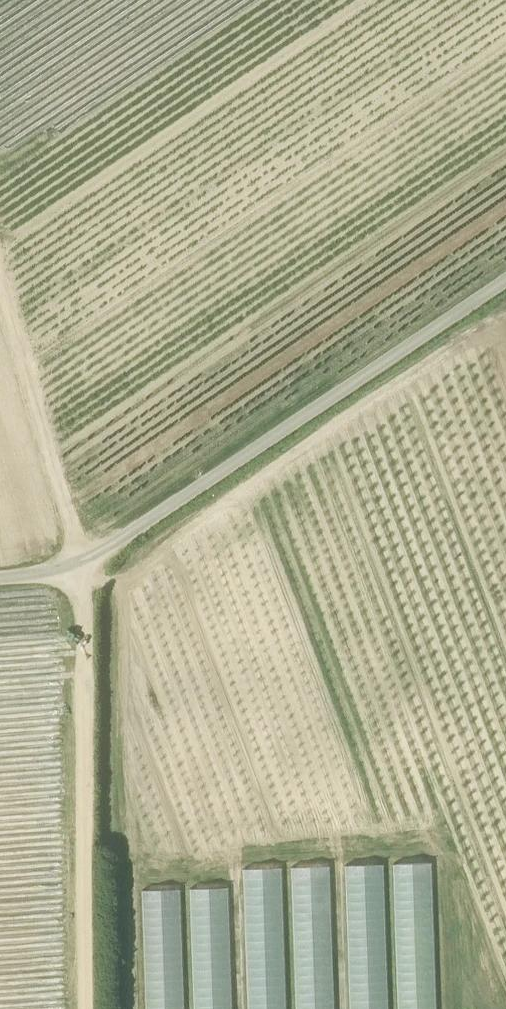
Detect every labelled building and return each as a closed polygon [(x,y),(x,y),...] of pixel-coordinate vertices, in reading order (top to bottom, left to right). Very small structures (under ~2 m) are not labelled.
[(432,861),(394,862),(399,1008),(437,1008),(432,861)] [(386,862),(347,863),(351,1008),(390,1008),(386,862)] [(297,1008),(336,1008),(332,864),(293,865),(297,1008)] [(283,865),(244,867),(249,1008),(288,1008),(283,865)] [(230,886),(192,887),(195,1008),(234,1008),(230,886)] [(183,887),(143,889),(147,1008),(187,1008),(183,887)]
